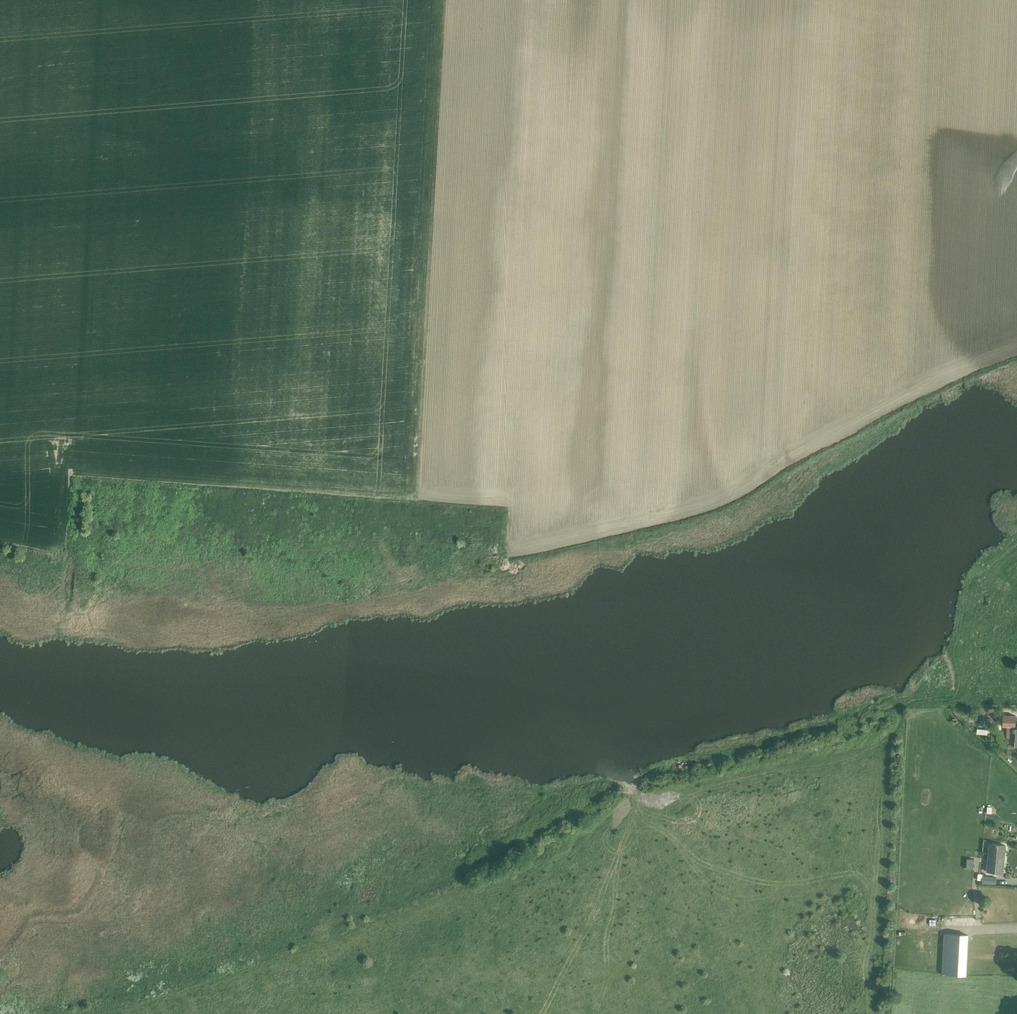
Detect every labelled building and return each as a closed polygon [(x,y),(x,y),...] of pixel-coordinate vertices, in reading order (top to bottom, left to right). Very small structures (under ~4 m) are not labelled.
[(1002,726),(1006,726),(1006,738),(1008,738),(1008,747),(1016,748),(1016,727),(1015,726),(1015,716),(1002,715),(1002,726)] [(987,872),(1003,873),(1005,845),(990,844),(987,872)] [(942,974),(966,975),(968,935),(945,934),(942,974)]
